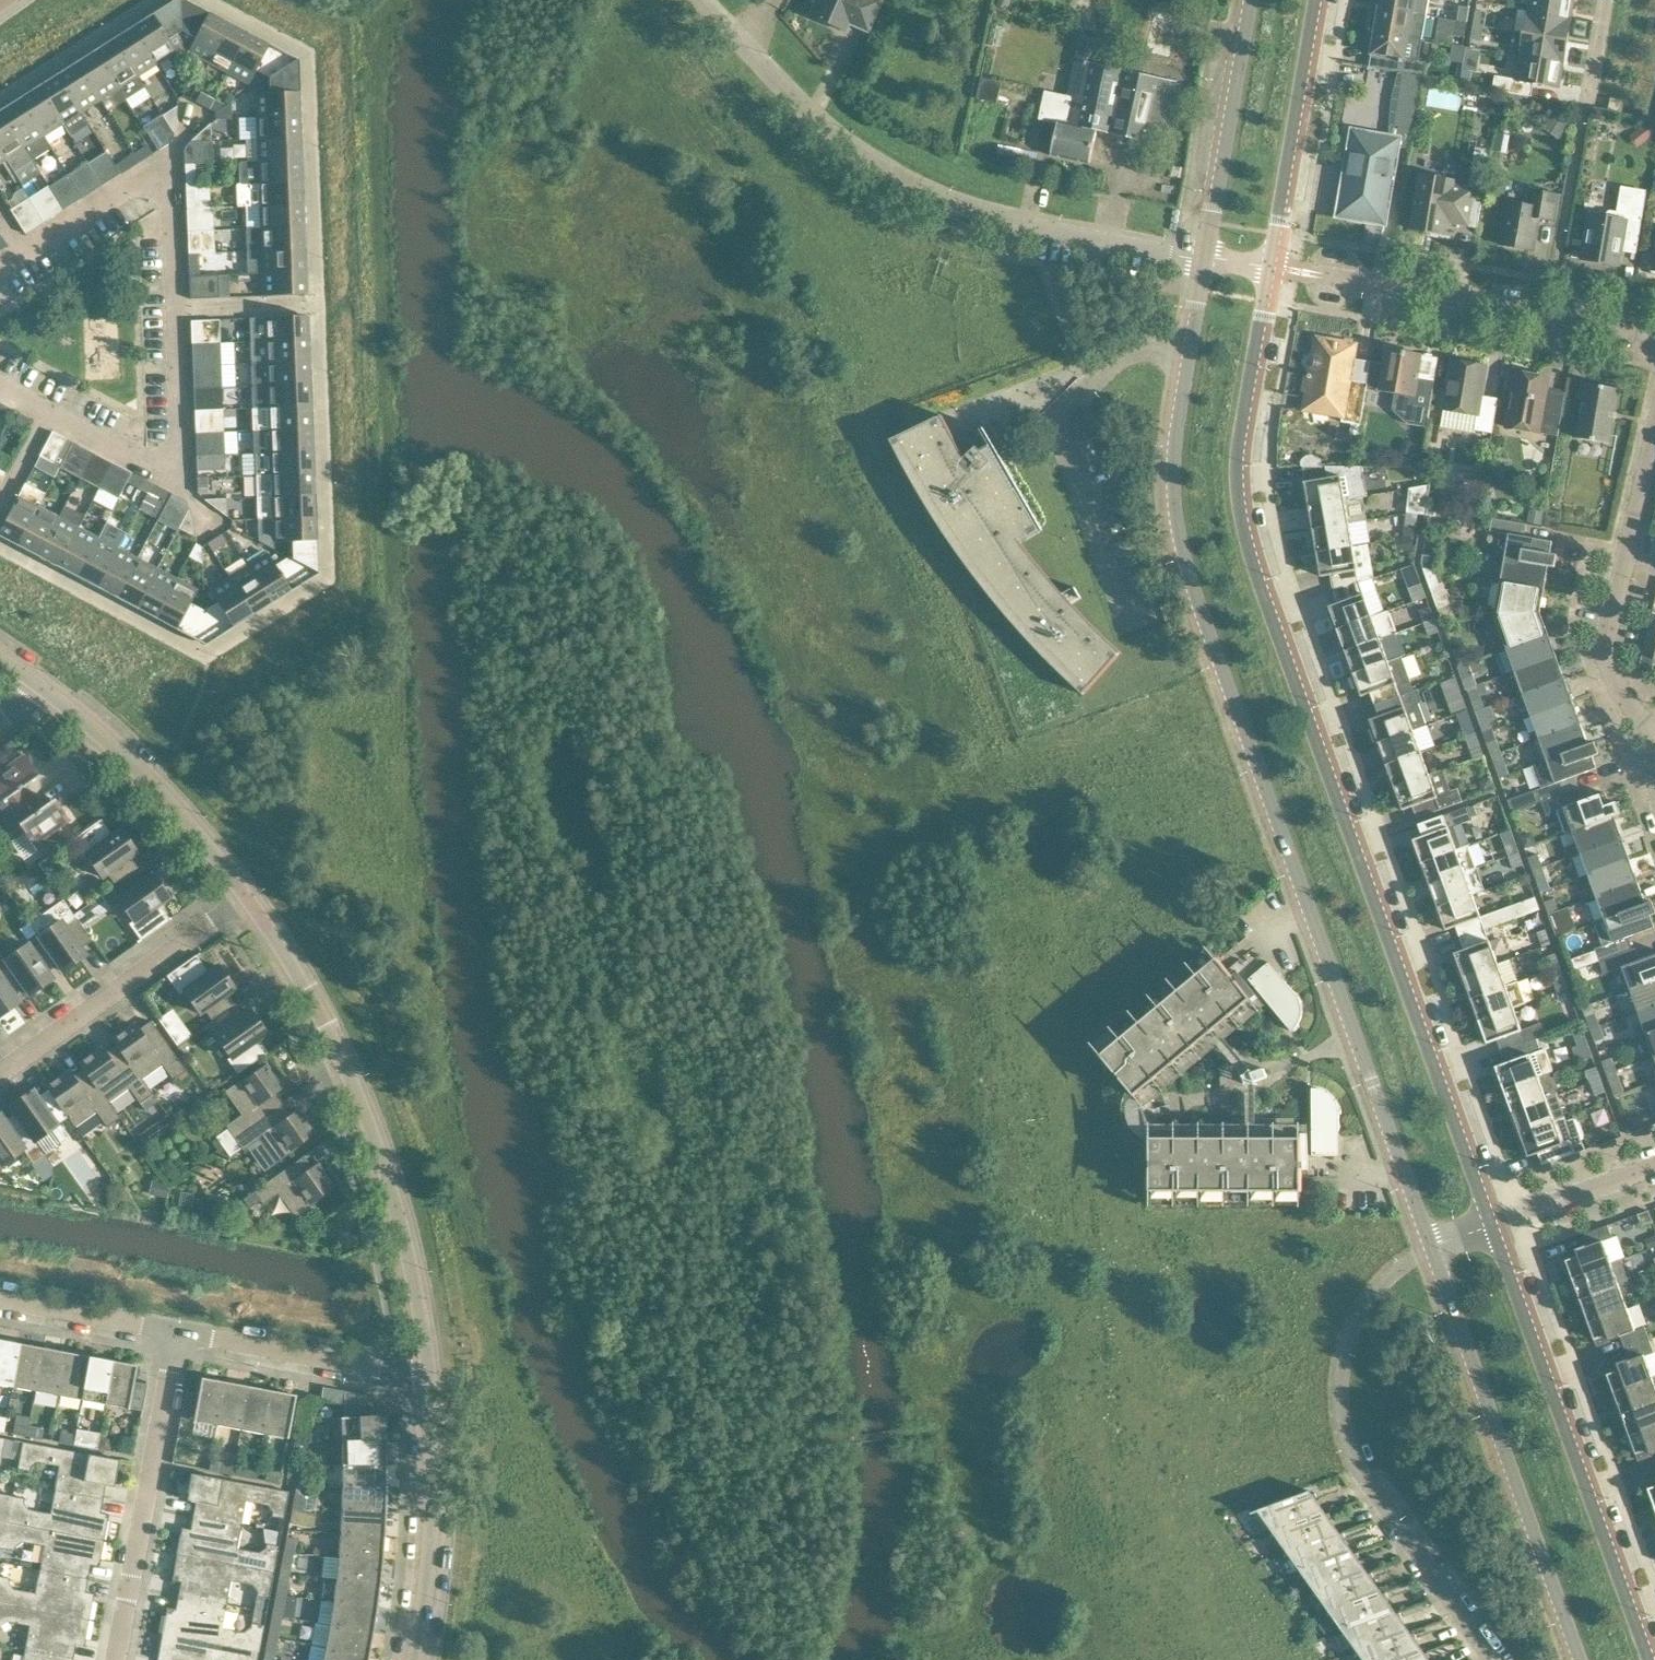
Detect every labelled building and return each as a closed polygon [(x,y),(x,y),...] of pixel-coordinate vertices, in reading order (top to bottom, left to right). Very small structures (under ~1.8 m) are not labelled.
[(181,5),(180,0),(175,0),(133,27),(157,65),(182,49),(182,32),(181,5)] [(181,5),(182,32),(195,39),(189,52),(209,63),(230,23),(186,0),(180,0),(181,5)] [(847,27),(848,24),(868,32),(881,0),(812,0),(810,3),(814,4),(809,16),(845,32),(847,27)] [(999,7),(1009,9),(1011,0),(1000,0),(999,7)] [(1380,7),(1425,15),(1428,0),(1381,0),(1380,7)] [(1529,10),(1572,17),(1575,0),(1530,0),(1529,10)] [(1458,21),(1468,22),(1470,7),(1460,6),(1458,21)] [(1369,29),(1421,38),(1425,15),(1380,7),(1378,15),(1374,14),(1373,13),(1370,29),(1369,29)] [(1474,24),(1484,26),(1486,12),(1476,10),(1474,24)] [(1529,10),(1525,32),(1523,32),(1523,33),(1568,40),(1572,17),(1529,10)] [(1465,37),(1468,22),(1458,21),(1455,36),(1465,37)] [(250,34),(230,23),(209,63),(229,73),(248,36),(250,34)] [(1481,40),(1484,26),(1474,24),(1471,39),(1481,40)] [(133,27),(114,39),(138,77),(157,65),(133,27)] [(1370,31),(1367,46),(1369,46),(1373,46),(1371,55),(1374,55),(1379,56),(1377,67),(1376,69),(1399,73),(1424,77),(1427,62),(1417,60),(1421,38),(1369,29),(1369,30),(1370,31)] [(1524,34),(1521,56),(1564,64),(1568,40),(1523,33),(1524,34)] [(250,34),(248,36),(229,73),(249,84),(256,71),(270,78),(299,60),(250,34)] [(1094,38),(1089,62),(1097,63),(1102,39),(1094,38)] [(104,64),(119,89),(125,98),(144,86),(138,77),(114,39),(95,51),(104,64)] [(76,63),(78,65),(100,101),(104,98),(119,89),(104,64),(95,51),(76,63)] [(1560,88),(1564,64),(1521,56),(1517,79),(1496,75),(1493,90),(1502,91),(1523,95),(1532,96),(1534,83),(1542,85),(1542,86),(1543,86),(1543,85),(1560,88)] [(1059,122),(1052,155),(1090,164),(1097,130),(1163,145),(1177,82),(1097,63),(1089,62),(1076,59),(1068,97),(1047,92),(1041,118),(1059,122)] [(299,60),(270,78),(270,93),(256,94),(257,117),(301,115),(299,60)] [(58,75),(82,112),(100,101),(78,65),(76,63),(58,75)] [(1463,69),(1460,83),(1470,85),(1472,71),(1463,69)] [(1353,130),(1345,173),(1338,216),(1385,224),(1393,180),(1406,182),(1411,149),(1424,77),(1399,73),(1395,86),(1393,99),(1391,112),(1390,124),(1390,137),(1353,130)] [(82,112),(58,75),(39,87),(63,124),(70,136),(89,124),(82,112)] [(20,98),(44,136),(63,124),(39,87),(20,98)] [(196,102),(210,109),(216,98),(202,90),(196,102)] [(1502,91),(1500,103),(1521,107),(1523,95),(1502,91)] [(1,110),(3,113),(32,160),(51,148),(44,136),(20,98),(1,110)] [(216,112),(224,107),(224,102),(216,98),(210,109),(216,112)] [(1611,98),(1609,110),(1621,112),(1623,101),(1611,98)] [(231,103),(224,107),(216,112),(216,119),(232,118),(231,103)] [(174,134),(178,106),(163,116),(174,134)] [(6,160),(13,172),(32,160),(3,113),(1,110),(0,111),(0,150),(6,160)] [(1556,110),(1546,124),(1563,136),(1573,122),(1556,110)] [(162,114),(143,127),(158,151),(172,142),(174,134),(163,116),(162,114)] [(257,117),(258,140),(302,138),(301,115),(257,117)] [(1639,128),(1648,140),(1654,135),(1654,128),(1649,120),(1639,128)] [(212,141),(211,123),(190,142),(212,141)] [(258,162),(303,160),(302,138),(258,140),(258,162)] [(184,149),(185,165),(195,164),(213,164),(212,141),(190,142),(184,149)] [(148,146),(134,154),(139,163),(153,154),(148,146)] [(1487,173),(1491,150),(1476,148),(1472,170),(1487,173)] [(121,163),(126,171),(139,163),(134,154),(121,163)] [(304,182),(303,160),(258,162),(239,163),(240,185),(304,182)] [(102,186),(97,178),(96,178),(87,163),(68,175),(83,198),(102,186)] [(185,165),(186,180),(196,180),(195,164),(185,165)] [(115,178),(110,170),(97,178),(102,186),(115,178)] [(64,210),(83,198),(68,175),(49,186),(64,210)] [(1478,227),(1484,190),(1469,188),(1454,185),(1455,181),(1420,175),(1411,229),(1445,235),(1448,222),(1478,227)] [(240,185),(237,185),(238,208),(259,207),(305,205),(304,182),(240,185)] [(45,222),(64,210),(49,186),(30,198),(45,222)] [(1531,189),(1529,205),(1508,201),(1501,244),(1533,250),(1539,218),(1554,221),(1559,194),(1531,189)] [(1606,217),(1591,214),(1583,259),(1619,265),(1622,248),(1626,245),(1638,247),(1643,216),(1647,193),(1624,189),(1620,212),(1610,210),(1607,213),(1606,217)] [(186,194),(187,209),(197,209),(196,193),(186,194)] [(30,198),(10,210),(25,234),(45,222),(30,198)] [(305,205),(259,207),(260,229),(306,227),(305,205)] [(213,208),(197,209),(187,209),(187,225),(188,232),(214,231),(213,208)] [(247,252),(307,249),(306,227),(260,229),(246,229),(247,252)] [(215,253),(214,231),(188,232),(189,254),(199,254),(215,253)] [(308,271),(307,249),(247,252),(247,274),(263,273),(305,272),(308,271)] [(199,254),(189,254),(189,270),(200,269),(199,254)] [(308,295),(308,271),(305,272),(263,273),(264,296),(308,295)] [(190,299),(219,298),(219,275),(190,276),(190,299)] [(250,318),(251,342),(310,340),(309,316),(250,318)] [(221,343),(220,320),(191,321),(192,344),(221,343)] [(1305,392),(1307,392),(1304,410),(1343,417),(1342,422),(1361,425),(1371,361),(1354,358),(1357,344),(1317,337),(1310,374),(1309,374),(1309,375),(1308,375),(1308,376),(1308,377),(1305,378),(1303,389),(1305,392)] [(311,362),(310,340),(251,342),(252,364),(308,362),(311,362)] [(221,343),(192,344),(193,366),(222,365),(221,343)] [(1385,364),(1381,390),(1396,392),(1393,410),(1407,424),(1427,427),(1435,381),(1418,378),(1419,368),(1422,355),(1414,353),(1388,349),(1385,364)] [(1483,396),(1488,366),(1452,360),(1443,409),(1478,415),(1476,430),(1492,433),(1498,398),(1483,396)] [(253,386),(309,384),(312,384),(311,362),(308,362),(252,364),(253,386)] [(222,365),(193,366),(194,389),(222,388),(222,365)] [(1566,393),(1547,390),(1549,377),(1516,371),(1509,414),(1507,427),(1558,436),(1566,393)] [(1579,399),(1584,400),(1577,438),(1610,443),(1619,389),(1582,382),(1579,399)] [(313,406),(312,384),(309,384),(253,386),(254,409),(310,406),(313,406)] [(222,388),(194,389),(195,411),(223,410),(222,388)] [(269,430),(311,429),(314,429),(313,406),(310,406),(254,409),(254,431),(255,431),(269,430)] [(223,410),(195,411),(196,434),(224,433),(223,410)] [(15,423),(29,430),(34,421),(20,414),(15,423)] [(1040,531),(998,456),(991,445),(981,450),(977,447),(968,456),(969,457),(966,459),(954,437),(943,415),(909,432),(908,432),(892,440),(901,458),(910,476),(920,493),(931,510),(941,527),(953,544),(964,560),(965,561),(976,576),(988,592),(1001,608),(1014,623),(1021,631),(1033,644),(1034,645),(1048,660),(1062,673),(1076,687),(1084,694),(1122,652),(1108,639),(1097,628),(1094,626),(1081,613),(1068,599),(1056,585),(1043,571),(1041,568),(1032,556),(1020,541),(1027,537),(1028,538),(1040,531)] [(315,451),(314,429),(311,429),(269,430),(255,431),(254,431),(255,453),(312,451),(315,451)] [(53,431),(40,456),(53,464),(67,439),(53,431)] [(224,433),(196,434),(196,456),(225,455),(224,433)] [(93,453),(73,442),(60,468),(79,478),(93,453)] [(1437,462),(1442,457),(1442,450),(1438,445),(1431,444),(1426,449),(1425,456),(1430,461),(1437,462)] [(256,476),(313,473),(316,473),(315,451),(312,451),(255,453),(256,476)] [(113,463),(93,453),(79,478),(99,489),(113,463)] [(1321,466),(1321,461),(1320,459),(1319,458),(1317,456),(1315,455),(1313,455),(1311,454),(1309,455),(1307,455),(1305,456),(1303,458),(1302,459),(1301,461),(1301,466),(1303,466),(1321,466)] [(225,455),(196,456),(197,471),(206,471),(225,470),(225,455)] [(99,489),(104,491),(118,499),(127,482),(132,473),(113,463),(99,489)] [(1321,466),(1303,466),(1306,482),(1305,482),(1306,488),(1303,489),(1306,506),(1306,507),(1309,507),(1309,506),(1344,500),(1363,496),(1368,496),(1363,466),(1321,466)] [(142,489),(146,481),(132,473),(127,482),(142,489)] [(316,495),(316,473),(313,473),(256,476),(257,498),(316,495)] [(207,477),(198,478),(197,478),(198,493),(208,493),(207,477)] [(39,507),(46,494),(25,483),(0,532),(0,537),(18,547),(20,544),(39,507)] [(1407,512),(1418,514),(1418,513),(1426,514),(1430,485),(1410,488),(1407,512)] [(154,495),(167,503),(172,494),(158,487),(154,495)] [(257,498),(258,520),(317,518),(316,495),(257,498)] [(204,500),(227,517),(226,499),(204,500)] [(1310,529),(1310,530),(1349,523),(1344,500),(1309,506),(1309,507),(1311,521),(1310,521),(1311,529),(1310,529)] [(66,504),(59,517),(39,555),(38,557),(58,567),(79,528),(85,515),(66,504)] [(38,557),(39,555),(59,517),(39,507),(20,544),(18,547),(38,557)] [(1561,512),(1548,509),(1545,527),(1558,529),(1561,512)] [(179,529),(195,537),(189,510),(179,529)] [(1531,510),(1528,523),(1542,525),(1544,512),(1531,510)] [(1417,527),(1418,514),(1407,512),(1406,526),(1417,527)] [(317,518),(258,520),(258,542),(274,550),(274,543),(288,542),(289,558),(313,570),(320,574),(317,518)] [(1509,535),(1505,558),(1556,567),(1558,555),(1551,554),(1553,542),(1525,537),(1527,524),(1493,518),(1490,531),(1509,535)] [(1314,552),(1314,553),(1353,546),(1349,523),(1310,530),(1311,530),(1313,538),(1314,538),(1317,552),(1314,552)] [(98,538),(79,528),(58,567),(78,578),(98,538)] [(221,535),(208,543),(213,552),(226,543),(221,535)] [(1398,552),(1414,549),(1411,535),(1395,538),(1398,552)] [(97,588),(104,576),(118,548),(104,541),(98,538),(78,578),(97,588)] [(201,564),(200,547),(200,545),(196,544),(189,558),(201,564)] [(1331,575),(1334,589),(1360,582),(1353,546),(1314,553),(1317,570),(1320,570),(1321,576),(1331,575)] [(118,548),(104,576),(97,588),(117,598),(138,559),(118,548)] [(268,553),(248,566),(271,601),(272,603),(320,574),(313,570),(289,558),(276,566),(268,553)] [(1422,564),(1423,568),(1435,570),(1437,556),(1423,554),(1422,564)] [(1556,567),(1505,558),(1501,581),(1545,589),(1549,567),(1556,568),(1556,567)] [(158,569),(138,559),(117,598),(137,609),(158,569)] [(272,603),(271,601),(248,566),(229,578),(253,615),(272,603)] [(1435,570),(1423,568),(1431,588),(1438,608),(1451,603),(1444,583),(1440,584),(1435,570)] [(157,619),(158,617),(177,580),(158,569),(137,609),(157,619)] [(206,645),(253,615),(229,578),(210,590),(218,602),(205,611),(206,645)] [(157,619),(206,645),(205,611),(191,604),(198,591),(177,580),(158,617),(157,619)] [(1501,581),(1495,616),(1541,612),(1545,589),(1501,581)] [(1372,617),(1360,582),(1334,589),(1339,603),(1329,606),(1331,612),(1329,614),(1335,630),(1337,629),(1372,617)] [(1420,611),(1424,623),(1435,619),(1430,607),(1420,611)] [(1372,617),(1337,629),(1342,643),(1341,644),(1344,651),(1342,652),(1343,652),(1395,634),(1397,633),(1389,611),(1372,617)] [(1541,612),(1495,616),(1507,649),(1549,634),(1541,612)] [(1439,632),(1435,619),(1424,623),(1429,635),(1439,632)] [(1644,652),(1654,654),(1654,623),(1651,622),(1644,652)] [(1395,634),(1343,652),(1343,653),(1344,652),(1347,660),(1348,659),(1353,673),(1354,674),(1402,656),(1396,641),(1396,638),(1395,634)] [(1507,649),(1515,671),(1557,656),(1549,634),(1507,649)] [(1453,651),(1459,667),(1469,663),(1463,647),(1453,651)] [(1353,673),(1350,674),(1351,675),(1357,691),(1360,690),(1362,696),(1371,693),(1376,705),(1414,690),(1402,656),(1354,674),(1353,673)] [(1515,671),(1523,694),(1565,679),(1557,656),(1515,671)] [(1477,660),(1469,663),(1473,674),(1481,671),(1477,660)] [(1469,663),(1459,667),(1467,689),(1477,685),(1473,674),(1469,663)] [(1565,679),(1523,694),(1531,716),(1573,701),(1565,679)] [(1467,689),(1475,711),(1485,707),(1481,696),(1489,693),(1485,682),(1477,685),(1467,689)] [(1373,726),(1370,727),(1376,744),(1379,743),(1413,730),(1427,725),(1419,703),(1423,702),(1418,689),(1414,690),(1376,705),(1380,716),(1370,720),(1373,726)] [(1463,698),(1448,704),(1452,714),(1467,709),(1463,698)] [(1531,716),(1539,738),(1581,723),(1573,701),(1531,716)] [(1493,705),(1485,707),(1475,711),(1483,733),(1493,730),(1501,727),(1493,705)] [(1468,710),(1457,714),(1465,736),(1476,732),(1468,710)] [(1581,723),(1539,738),(1547,760),(1596,743),(1595,742),(1589,745),(1581,723)] [(1423,748),(1435,744),(1429,725),(1417,729),(1423,748)] [(1421,752),(1413,730),(1379,743),(1384,757),(1382,757),(1385,765),(1383,765),(1384,766),(1421,752)] [(1476,732),(1465,736),(1473,758),(1484,755),(1476,732)] [(1487,743),(1491,755),(1501,752),(1496,739),(1487,743)] [(1532,766),(1541,788),(1537,789),(1542,802),(1579,789),(1574,776),(1597,768),(1593,757),(1600,754),(1596,743),(1547,760),(1532,766)] [(1392,787),(1392,788),(1429,774),(1421,752),(1384,766),(1385,766),(1388,773),(1390,773),(1394,786),(1392,787)] [(1506,764),(1501,752),(1491,755),(1496,768),(1506,764)] [(34,770),(24,755),(14,762),(0,760),(0,761),(0,817),(2,820),(30,800),(22,789),(37,778),(39,777),(34,770)] [(1443,769),(1429,774),(1392,788),(1398,805),(1401,803),(1403,810),(1413,806),(1417,818),(1463,801),(1458,788),(1451,790),(1443,769)] [(1481,787),(1483,793),(1494,789),(1490,778),(1484,780),(1481,787)] [(1579,789),(1542,802),(1547,815),(1558,811),(1566,833),(1573,830),(1621,813),(1617,802),(1610,804),(1606,793),(1583,801),(1579,789)] [(38,811),(30,800),(2,820),(16,839),(25,832),(34,846),(44,839),(58,841),(60,828),(70,821),(59,806),(55,799),(52,801),(38,811)] [(1479,804),(1469,807),(1473,816),(1482,813),(1479,804)] [(1473,820),(1469,807),(1419,824),(1423,836),(1414,840),(1416,846),(1413,847),(1419,864),(1422,862),(1469,846),(1470,845),(1462,824),(1473,820)] [(1578,844),(1567,847),(1571,856),(1581,853),(1622,838),(1614,815),(1573,830),(1578,844)] [(107,873),(115,885),(138,868),(130,857),(137,852),(121,829),(112,836),(102,821),(102,820),(102,819),(70,842),(71,843),(72,842),(83,858),(86,856),(102,877),(104,876),(107,873)] [(1528,835),(1521,837),(1525,848),(1536,844),(1533,837),(1528,835)] [(1630,860),(1622,838),(1581,853),(1589,875),(1630,860)] [(1504,844),(1509,856),(1519,852),(1515,840),(1504,844)] [(1469,846),(1422,862),(1427,877),(1426,877),(1428,885),(1427,885),(1427,886),(1465,872),(1477,868),(1469,846)] [(1524,865),(1519,852),(1509,856),(1513,869),(1524,865)] [(1528,858),(1533,870),(1543,867),(1538,854),(1528,858)] [(1639,882),(1630,860),(1589,875),(1597,897),(1639,882)] [(1547,879),(1543,867),(1533,870),(1537,883),(1547,879)] [(138,868),(115,885),(111,888),(119,899),(118,900),(133,921),(129,924),(140,940),(137,942),(138,943),(172,919),(171,918),(170,919),(159,904),(169,897),(157,880),(153,874),(146,880),(138,868)] [(1465,872),(1427,886),(1429,886),(1431,893),(1433,893),(1438,906),(1473,894),(1465,872)] [(1646,904),(1639,882),(1597,897),(1605,919),(1653,902),(1653,901),(1646,904)] [(1473,894),(1438,906),(1435,907),(1441,925),(1444,923),(1446,930),(1456,926),(1460,938),(1486,929),(1540,910),(1535,897),(1481,916),(1473,894)] [(1544,902),(1549,914),(1559,911),(1554,898),(1544,902)] [(30,924),(39,936),(59,964),(59,965),(64,972),(81,960),(84,957),(86,956),(85,954),(81,949),(93,941),(64,900),(30,924)] [(1604,945),(1595,948),(1600,961),(1633,949),(1628,937),(1654,927),(1651,916),(1654,914),(1654,907),(1653,902),(1605,919),(1596,923),(1604,945)] [(1559,911),(1549,914),(1557,938),(1575,931),(1566,908),(1559,911)] [(1454,960),(1460,977),(1498,964),(1486,929),(1460,938),(1464,950),(1455,953),(1457,959),(1454,960)] [(1546,929),(1538,932),(1543,946),(1552,943),(1546,929)] [(48,972),(59,965),(59,964),(39,936),(39,937),(42,942),(32,949),(28,944),(6,960),(26,988),(31,995),(53,980),(48,972)] [(1600,961),(1604,974),(1622,967),(1631,990),(1654,981),(1654,955),(1641,960),(1636,948),(1633,949),(1600,961)] [(200,954),(199,953),(167,976),(168,977),(180,994),(184,991),(199,1014),(205,1010),(213,1021),(236,1005),(228,993),(235,988),(231,983),(219,966),(208,973),(197,957),(200,954)] [(1545,957),(1550,970),(1560,966),(1556,953),(1545,957)] [(1261,1009),(1219,959),(1218,958),(1102,1055),(1129,1088),(1127,1092),(1126,1094),(1125,1094),(1124,1096),(1124,1098),(1123,1100),(1123,1101),(1123,1103),(1122,1105),(1122,1110),(1122,1114),(1122,1115),(1122,1117),(1123,1119),(1124,1124),(1126,1128),(1128,1132),(1131,1136),(1133,1138),(1135,1140),(1138,1143),(1142,1145),(1147,1147),(1151,1149),(1151,1191),(1303,1192),(1303,1189),(1303,1125),(1302,1125),(1231,1125),(1223,1125),(1180,1125),(1161,1125),(1152,1100),(1167,1087),(1225,1039),(1261,1009)] [(1296,994),(1284,979),(1269,962),(1249,979),(1292,1031),(1295,1029),(1296,1027),(1297,1026),(1299,1023),(1300,1020),(1301,1018),(1301,1017),(1301,1016),(1302,1013),(1302,1010),(1302,1008),(1302,1006),(1301,1005),(1301,1004),(1300,1001),(1299,999),(1299,998),(1298,996),(1296,994)] [(1506,986),(1498,964),(1460,977),(1460,978),(1463,977),(1468,990),(1467,991),(1469,998),(1468,999),(1506,986)] [(15,1007),(18,1004),(20,1003),(19,1001),(15,996),(26,988),(10,965),(9,965),(0,972),(0,1017),(15,1007)] [(1560,966),(1550,970),(1558,992),(1569,988),(1560,966)] [(1506,986),(1468,999),(1469,1000),(1470,999),(1472,1007),(1474,1006),(1479,1020),(1514,1008),(1526,1004),(1518,981),(1506,986)] [(1631,990),(1639,1012),(1654,1006),(1654,981),(1631,990)] [(251,1011),(244,1016),(236,1005),(213,1021),(208,1024),(217,1035),(215,1036),(231,1057),(228,1059),(238,1074),(267,1053),(258,1039),(267,1033),(255,1016),(251,1011)] [(1639,1012),(1647,1034),(1654,1031),(1654,1006),(1639,1012)] [(161,1017),(178,1045),(194,1036),(177,1008),(161,1017)] [(1522,1029),(1514,1008),(1479,1020),(1476,1021),(1482,1038),(1485,1037),(1487,1043),(1497,1040),(1501,1051),(1527,1042),(1546,1035),(1541,1022),(1522,1029)] [(1586,1017),(1591,1029),(1600,1026),(1596,1013),(1586,1017)] [(114,1041),(117,1045),(153,1095),(143,1079),(163,1065),(174,1080),(187,1071),(151,1021),(139,1030),(130,1029),(114,1041)] [(1605,1038),(1600,1026),(1591,1029),(1595,1042),(1605,1038)] [(1578,1045),(1587,1042),(1584,1031),(1574,1035),(1578,1045)] [(1647,1034),(1654,1056),(1654,1031),(1647,1034)] [(1498,1073),(1495,1074),(1501,1090),(1502,1091),(1504,1090),(1504,1089),(1539,1077),(1550,1073),(1553,1072),(1545,1050),(1550,1048),(1546,1035),(1527,1042),(1501,1051),(1505,1063),(1496,1067),(1498,1073)] [(106,1053),(104,1050),(103,1048),(80,1064),(84,1069),(109,1103),(130,1088),(140,1104),(153,1095),(117,1045),(106,1053)] [(1602,1061),(1607,1074),(1616,1070),(1612,1057),(1612,1058),(1607,1059),(1602,1061)] [(285,1103),(277,1092),(282,1088),(278,1083),(266,1066),(254,1074),(253,1072),(223,1093),(224,1094),(226,1093),(242,1115),(226,1126),(228,1129),(216,1137),(223,1147),(285,1103)] [(1589,1077),(1591,1083),(1601,1079),(1597,1067),(1587,1070),(1587,1071),(1589,1077)] [(1256,1081),(1268,1077),(1265,1068),(1253,1073),(1252,1071),(1252,1070),(1251,1070),(1245,1076),(1244,1075),(1244,1076),(1244,1077),(1245,1077),(1247,1083),(1247,1084),(1248,1084),(1256,1084),(1257,1084),(1257,1083),(1256,1083),(1256,1081)] [(64,1076),(47,1088),(49,1090),(49,1089),(69,1117),(68,1117),(75,1127),(76,1127),(97,1112),(107,1127),(120,1118),(109,1103),(84,1069),(73,1077),(71,1074),(70,1072),(68,1073),(64,1076)] [(1624,1092),(1616,1070),(1607,1074),(1615,1095),(1624,1092)] [(1539,1077),(1504,1089),(1504,1090),(1509,1103),(1508,1104),(1510,1112),(1509,1112),(1509,1113),(1558,1095),(1556,1091),(1558,1089),(1554,1078),(1552,1078),(1550,1073),(1539,1077)] [(1606,1092),(1601,1079),(1591,1083),(1593,1089),(1596,1095),(1606,1092)] [(1315,1088),(1313,1088),(1313,1156),(1339,1156),(1339,1136),(1339,1114),(1339,1113),(1339,1111),(1339,1109),(1339,1108),(1338,1107),(1338,1104),(1337,1103),(1337,1102),(1336,1101),(1335,1099),(1334,1098),(1333,1097),(1331,1095),(1328,1092),(1324,1090),(1321,1089),(1317,1088),(1315,1088)] [(10,1106),(15,1113),(16,1113),(46,1155),(47,1154),(46,1153),(67,1139),(58,1126),(57,1125),(68,1117),(69,1117),(49,1089),(49,1090),(38,1097),(33,1090),(10,1106)] [(153,1095),(140,1104),(146,1111),(159,1102),(153,1095)] [(1558,1095),(1509,1113),(1510,1113),(1511,1113),(1514,1120),(1515,1120),(1520,1133),(1520,1134),(1566,1117),(1558,1095)] [(293,1114),(285,1103),(223,1147),(230,1157),(242,1148),(244,1151),(259,1140),(276,1163),(304,1143),(302,1141),(314,1133),(302,1116),(298,1111),(293,1114)] [(1608,1107),(1595,1112),(1599,1125),(1613,1120),(1608,1107)] [(15,1113),(5,1121),(0,1114),(0,1162),(3,1165),(24,1150),(33,1163),(46,1155),(16,1113),(15,1113)] [(1566,1117),(1517,1135),(1523,1151),(1526,1150),(1529,1157),(1538,1153),(1542,1165),(1586,1149),(1574,1118),(1567,1121),(1566,1117)] [(261,1200),(264,1205),(279,1194),(296,1217),(323,1197),(322,1195),(333,1187),(317,1165),(313,1168),(304,1156),(242,1201),(248,1210),(261,1200)] [(155,1181),(151,1193),(165,1197),(168,1184),(155,1181)] [(1642,1226),(1653,1222),(1649,1210),(1638,1214),(1642,1226)] [(1564,1255),(1572,1277),(1611,1263),(1603,1241),(1613,1237),(1608,1225),(1583,1234),(1588,1246),(1564,1255)] [(1647,1238),(1650,1246),(1654,1244),(1654,1235),(1647,1238)] [(1580,1300),(1619,1286),(1629,1282),(1621,1260),(1611,1263),(1572,1277),(1580,1300)] [(1580,1300),(1589,1322),(1627,1308),(1619,1286),(1580,1300)] [(1627,1308),(1589,1322),(1597,1345),(1620,1336),(1625,1348),(1649,1339),(1645,1327),(1635,1330),(1627,1308)] [(1654,1352),(1649,1339),(1625,1348),(1629,1360),(1606,1369),(1614,1392),(1653,1378),(1645,1356),(1654,1352)] [(0,1340),(0,1384),(13,1387),(21,1344),(0,1340)] [(36,1391),(44,1348),(21,1344),(13,1387),(36,1391)] [(67,1352),(44,1348),(36,1391),(59,1396),(67,1352)] [(82,1400),(90,1357),(67,1352),(59,1396),(82,1400)] [(104,1359),(90,1357),(82,1400),(106,1404),(114,1361),(104,1359)] [(137,1366),(114,1361),(106,1404),(142,1411),(147,1384),(146,1384),(134,1381),(137,1366)] [(186,1391),(181,1418),(195,1421),(193,1435),(215,1439),(218,1425),(226,1382),(202,1378),(199,1394),(188,1391),(186,1391)] [(1614,1392),(1622,1414),(1654,1402),(1654,1384),(1653,1378),(1614,1392)] [(249,1386),(226,1382),(218,1425),(241,1430),(249,1386)] [(249,1386),(241,1430),(264,1434),(273,1391),(249,1386)] [(296,1395),(273,1391),(264,1434),(288,1438),(296,1395)] [(346,1417),(333,1418),(334,1441),(387,1440),(385,1415),(373,1416),(372,1397),(375,1398),(375,1397),(344,1391),(345,1403),(346,1417)] [(316,1403),(317,1398),(305,1396),(303,1408),(315,1410),(316,1403)] [(1630,1436),(1654,1427),(1654,1402),(1622,1414),(1630,1436)] [(28,1436),(29,1427),(15,1424),(13,1433),(28,1436)] [(28,1436),(42,1439),(43,1429),(29,1427),(28,1436)] [(1630,1436),(1638,1459),(1654,1453),(1654,1427),(1630,1436)] [(61,1433),(60,1442),(74,1445),(76,1435),(61,1433)] [(76,1435),(74,1445),(88,1447),(90,1438),(76,1435)] [(101,1437),(99,1448),(112,1451),(113,1444),(108,1438),(101,1437)] [(1,1466),(2,1459),(11,1460),(14,1440),(6,1439),(0,1438),(0,1466),(1,1466)] [(14,1440),(11,1460),(19,1462),(18,1469),(34,1472),(35,1468),(44,1463),(59,1466),(66,1474),(57,1481),(55,1490),(104,1499),(106,1485),(115,1487),(120,1460),(23,1442),(14,1440)] [(387,1464),(387,1440),(343,1441),(343,1464),(387,1464)] [(293,1450),(290,1465),(300,1465),(302,1452),(293,1450)] [(219,1472),(233,1475),(235,1465),(220,1462),(219,1472)] [(387,1488),(387,1464),(343,1464),(343,1487),(387,1488)] [(233,1475),(257,1479),(258,1470),(235,1465),(233,1475)] [(290,1465),(288,1478),(297,1480),(300,1465),(290,1465)] [(280,1483),(282,1474),(268,1471),(266,1481),(280,1483)] [(188,1499),(188,1500),(191,1501),(196,1502),(194,1516),(241,1525),(243,1516),(237,1506),(246,1501),(267,1505),(272,1512),(271,1516),(284,1519),(289,1492),(193,1474),(189,1493),(188,1499)] [(1647,1483),(1654,1506),(1654,1480),(1647,1483)] [(343,1487),(342,1510),(386,1512),(387,1488),(343,1487)] [(13,1496),(8,1522),(105,1540),(110,1514),(101,1513),(104,1499),(55,1490),(53,1499),(59,1509),(51,1514),(34,1511),(28,1503),(29,1499),(13,1496)] [(1260,1511),(1274,1531),(1325,1511),(1311,1490),(1252,1512),(1253,1514),(1260,1511)] [(8,1522),(13,1496),(0,1494),(0,1521),(8,1522)] [(295,1494),(293,1509),(303,1511),(306,1496),(295,1494)] [(306,1496),(303,1511),(314,1513),(317,1496),(306,1494),(306,1496)] [(293,1509),(290,1523),(300,1524),(312,1527),(314,1527),(316,1513),(314,1513),(303,1511),(293,1509)] [(385,1536),(386,1512),(342,1510),(341,1533),(385,1536)] [(1288,1551),(1339,1531),(1325,1511),(1274,1531),(1288,1551)] [(181,1535),(178,1554),(274,1572),(279,1546),(266,1543),(265,1548),(257,1553),(237,1549),(231,1541),(240,1534),(241,1525),(194,1516),(191,1529),(186,1529),(182,1528),(182,1529),(181,1535)] [(19,1552),(20,1548),(29,1543),(45,1546),(51,1554),(42,1561),(41,1570),(89,1579),(91,1565),(100,1567),(105,1540),(8,1522),(0,1521),(0,1548),(19,1552)] [(1354,1551),(1339,1531),(1288,1551),(1302,1571),(1354,1551)] [(341,1533),(339,1556),(383,1561),(385,1536),(341,1533)] [(287,1538),(285,1551),(294,1552),(297,1539),(287,1538)] [(285,1551),(281,1573),(290,1575),(294,1552),(285,1551)] [(1316,1591),(1368,1571),(1354,1551),(1302,1571),(1316,1591)] [(173,1579),(173,1580),(176,1581),(181,1582),(179,1596),(226,1604),(228,1595),(222,1586),(231,1580),(253,1585),(258,1591),(254,1610),(267,1612),(274,1572),(178,1554),(174,1573),(173,1579)] [(381,1585),(383,1561),(339,1556),(337,1579),(381,1585)] [(90,1620),(95,1594),(86,1592),(89,1579),(41,1570),(39,1579),(45,1589),(36,1594),(19,1591),(13,1583),(14,1579),(0,1576),(0,1603),(90,1620)] [(1382,1591),(1368,1571),(1316,1591),(1330,1611),(1382,1591)] [(337,1579),(334,1602),(377,1609),(381,1585),(337,1579)] [(279,1580),(277,1594),(286,1595),(289,1582),(279,1580)] [(1345,1631),(1396,1611),(1382,1591),(1330,1611),(1345,1631)] [(277,1594),(274,1608),(284,1610),(286,1595),(277,1594)] [(166,1615),(163,1634),(259,1652),(267,1612),(254,1610),(251,1628),(244,1633),(222,1628),(216,1621),(225,1614),(226,1604),(179,1596),(176,1609),(171,1608),(168,1608),(167,1609),(166,1615)] [(374,1632),(377,1609),(334,1602),(331,1625),(374,1632)] [(4,1631),(5,1627),(14,1622),(30,1626),(37,1633),(28,1640),(26,1650),(74,1658),(76,1645),(81,1646),(85,1647),(85,1645),(86,1639),(90,1620),(0,1603),(0,1631),(4,1631)] [(1410,1631),(1396,1611),(1345,1631),(1359,1651),(1410,1631)] [(273,1615),(269,1637),(278,1639),(282,1617),(273,1615)] [(329,1637),(327,1648),(369,1656),(374,1632),(331,1625),(329,1637)] [(1365,1659),(1400,1659),(1424,1651),(1410,1631),(1359,1651),(1365,1659)] [(158,1659),(258,1659),(259,1652),(163,1634),(159,1652),(158,1659)] [(269,1637),(265,1658),(274,1659),(278,1639),(269,1637)] [(369,1656),(327,1648),(324,1659),(368,1659),(369,1656)] [(74,1658),(26,1650),(24,1659),(25,1659),(73,1659),(74,1658)] [(1424,1651),(1400,1659),(1431,1659),(1424,1651)]
